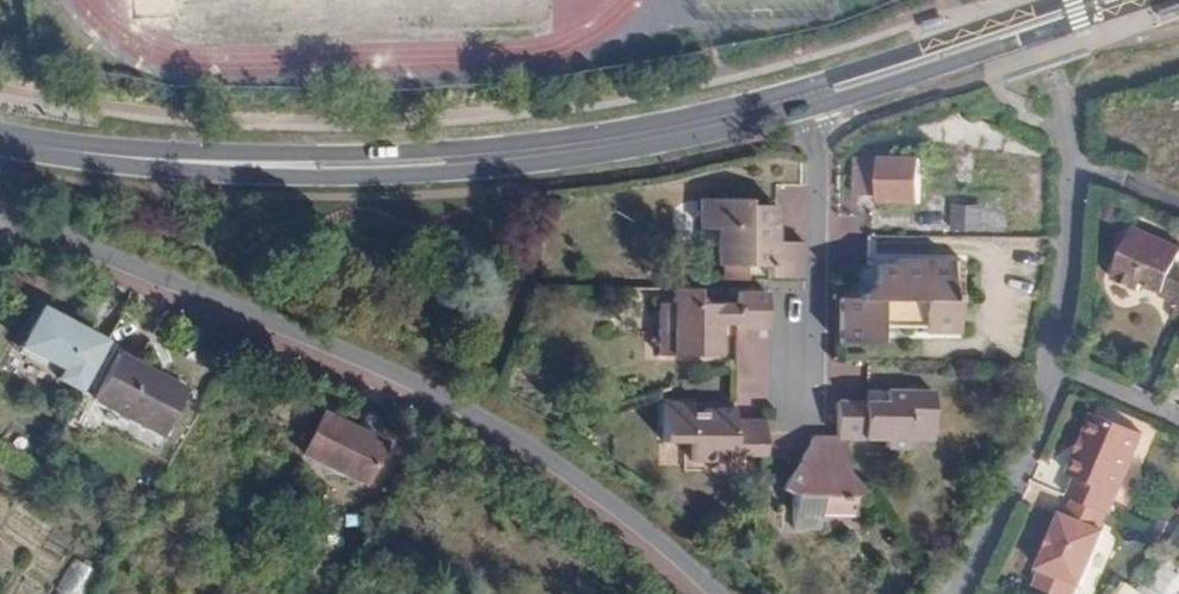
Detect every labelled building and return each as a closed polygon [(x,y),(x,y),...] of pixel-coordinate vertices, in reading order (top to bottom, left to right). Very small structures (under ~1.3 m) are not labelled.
[(920,161),(856,160),(855,197),(880,198),(880,204),(919,206),(920,161)] [(770,229),(777,229),(776,205),(750,204),(750,198),(703,197),(703,226),(722,227),(722,264),(727,264),(727,280),(747,280),(747,265),(770,265),(770,276),(804,277),(804,241),(777,241),(770,241),(770,229)] [(982,228),(982,202),(951,202),(951,229),(982,228)] [(1137,226),(1113,278),(1141,291),(1145,281),(1164,290),(1162,295),(1178,302),(1178,245),(1137,226)] [(876,266),(876,280),(876,300),(856,300),(841,300),(841,343),(878,342),(878,324),(921,325),(922,332),(954,332),(955,301),(961,301),(960,261),(893,260),(893,266),(876,266)] [(876,300),(876,280),(856,300),(876,300)] [(701,303),(702,288),(678,288),(678,303),(663,303),(662,353),(724,354),(724,323),(739,323),(739,326),(768,326),(768,292),(740,291),(740,304),(701,303)] [(103,342),(39,310),(18,352),(56,372),(50,384),(76,396),(103,342)] [(89,399),(112,410),(136,366),(112,354),(89,399)] [(136,366),(112,410),(157,434),(181,389),(136,366)] [(837,438),(846,438),(886,438),(885,448),(908,448),(909,437),(931,438),(932,391),(886,391),(886,403),(838,402),(837,438)] [(694,402),(663,402),(663,441),(692,442),(691,461),(736,462),(736,454),(765,455),(765,420),(735,419),(736,409),(705,408),(705,414),(693,414),(694,402)] [(1092,412),(1076,453),(1081,455),(1097,415),(1092,412)] [(1141,433),(1097,415),(1081,455),(1076,453),(1067,474),(1076,478),(1068,497),(1073,499),(1106,513),(1109,515),(1141,433)] [(376,450),(321,416),(299,452),(354,486),(376,450)] [(852,497),(862,490),(845,468),(846,438),(837,438),(834,438),(812,438),(780,489),(795,497),(795,529),(821,530),(821,512),(852,513),(852,497)] [(1099,530),(1106,513),(1073,499),(1066,515),(1061,513),(1037,568),(1080,586),(1104,532),(1099,530)] [(1137,590),(1124,582),(1116,593),(1142,593),(1137,590)]
